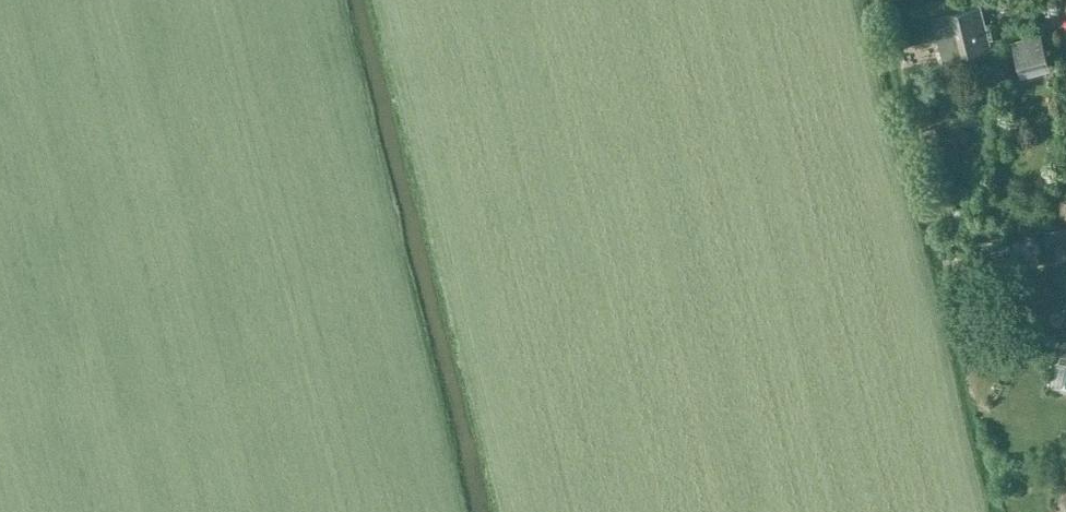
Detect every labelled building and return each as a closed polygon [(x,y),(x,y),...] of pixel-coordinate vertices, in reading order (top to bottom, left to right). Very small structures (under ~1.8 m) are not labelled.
[(991,48),(980,6),(944,15),(932,17),(943,60),(956,57),(991,48)] [(1019,69),(1049,61),(1041,33),(1012,42),(1019,69)]
